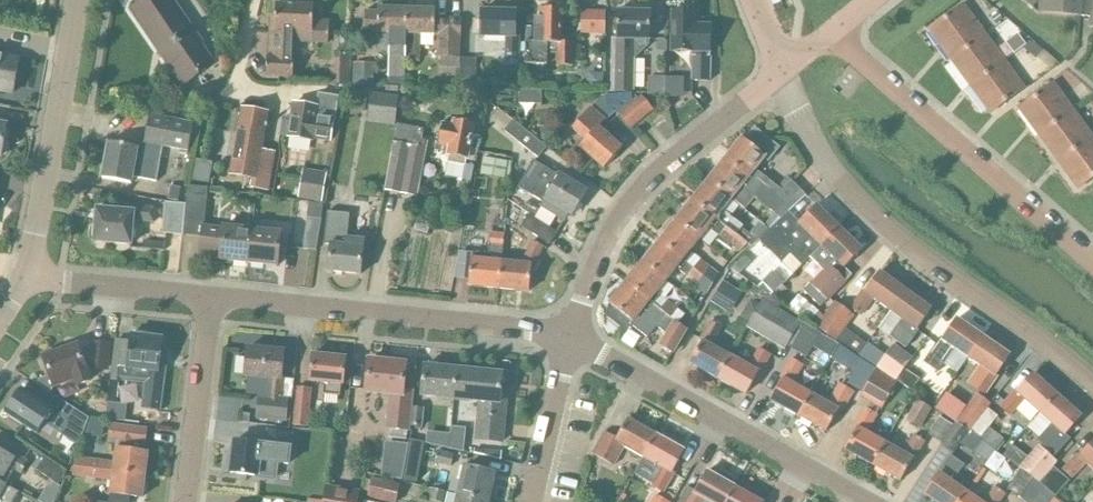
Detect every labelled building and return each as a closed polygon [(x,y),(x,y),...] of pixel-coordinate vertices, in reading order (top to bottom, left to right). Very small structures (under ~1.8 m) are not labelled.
[(202,43),(203,42),(173,0),(134,0),(138,5),(130,10),(169,66),(170,65),(184,85),(215,64),(202,43)] [(1081,16),(1082,16),(1083,0),(1042,0),(1040,13),(1081,16)] [(1082,16),(1091,17),(1092,0),(1083,0),(1082,16)] [(294,77),(295,41),(308,41),(308,42),(328,43),(329,21),(313,20),(314,6),(276,4),(275,25),(270,25),(269,56),(268,56),(267,76),(294,77)] [(950,58),(984,33),(963,5),(929,30),(950,58)] [(391,34),(389,85),(405,86),(407,9),(379,8),(378,12),(365,12),(365,32),(378,32),(378,33),(391,34)] [(436,10),(407,9),(405,86),(416,86),(417,81),(411,75),(406,75),(406,61),(419,61),(420,35),(439,35),(438,57),(461,58),(462,20),(435,19),(436,10)] [(526,42),(525,64),(548,65),(548,54),(558,55),(557,68),(570,68),(573,68),(573,65),(573,62),(573,45),(573,43),(571,43),(562,43),(563,10),(541,9),(541,19),(536,19),(535,42),(532,42),(526,42)] [(581,10),(581,34),(605,35),(606,11),(581,10)] [(475,21),(475,33),(481,33),(481,37),(507,38),(506,54),(518,54),(519,38),(515,38),(516,34),(516,11),(482,11),(482,21),(475,21)] [(618,11),(617,33),(617,38),(612,38),(610,92),(636,93),(636,59),(648,46),(648,40),(650,40),(651,12),(618,11)] [(694,13),(673,12),(672,51),(693,52),(692,81),(710,81),(711,57),(710,27),(694,27),(694,13)] [(989,18),(996,26),(1004,20),(997,12),(989,18)] [(1023,32),(1015,38),(1022,47),(1030,41),(1023,32)] [(984,33),(950,58),(970,86),(1004,61),(984,33)] [(1026,49),(1034,57),(1041,52),(1033,43),(1026,49)] [(335,53),(335,69),(331,68),(331,85),(350,85),(350,62),(350,54),(335,53)] [(10,92),(11,87),(15,87),(20,60),(1,56),(0,56),(0,91),(10,92)] [(477,59),(461,58),(460,88),(476,88),(477,59)] [(1004,61),(970,86),(990,114),(1025,89),(1004,61)] [(350,62),(350,85),(374,86),(375,63),(350,62)] [(648,77),(648,97),(665,97),(665,77),(648,77)] [(1019,109),(1039,136),(1073,111),(1053,84),(1019,109)] [(600,129),(617,113),(636,96),(634,94),(636,93),(610,92),(609,92),(605,97),(603,95),(573,128),(587,140),(581,147),(605,168),(622,149),(600,129)] [(371,93),(367,124),(395,127),(399,96),(371,93)] [(180,94),(177,107),(193,110),(195,96),(180,94)] [(313,140),(313,139),(331,142),(334,120),(335,121),(339,97),(319,94),(317,107),(294,103),(291,122),(283,121),(282,129),(290,131),(289,136),(313,140)] [(636,96),(617,113),(630,129),(653,110),(642,97),(639,100),(636,96)] [(263,150),(263,146),(269,113),(242,109),(231,175),(252,178),(251,189),(269,192),(272,176),(272,174),(276,152),(263,150)] [(1039,136),(1059,162),(1092,137),(1073,111),(1039,136)] [(110,142),(103,179),(131,184),(133,178),(157,183),(164,147),(188,152),(193,125),(150,116),(145,141),(142,145),(140,146),(137,146),(137,148),(110,142)] [(443,124),(438,150),(449,152),(448,156),(449,156),(448,163),(465,166),(467,159),(468,160),(475,125),(455,121),(454,126),(443,124)] [(386,191),(400,193),(417,196),(428,142),(421,141),(424,130),(398,125),(392,152),(393,152),(386,191)] [(543,143),(544,144),(560,141),(557,125),(541,128),(543,143)] [(742,138),(725,160),(790,211),(807,195),(792,181),(782,190),(767,178),(766,179),(759,173),(755,170),(765,158),(769,161),(779,148),(755,129),(745,141),(742,138)] [(526,133),(523,130),(517,138),(520,141),(519,143),(539,158),(548,147),(544,144),(543,143),(536,138),(526,133)] [(1092,137),(1059,162),(1078,189),(1092,178),(1092,138),(1092,137)] [(513,162),(484,158),(482,176),(511,180),(513,162)] [(534,160),(518,188),(543,202),(540,206),(565,220),(569,214),(573,216),(588,191),(578,185),(569,180),(560,175),(534,160)] [(708,181),(732,200),(745,211),(754,199),(775,216),(765,227),(769,231),(790,211),(725,160),(708,181)] [(304,170),(298,198),(321,202),(327,174),(304,170)] [(723,211),(732,200),(708,181),(693,200),(737,236),(743,227),(723,211)] [(171,186),(168,200),(179,202),(181,188),(171,186)] [(221,261),(249,264),(253,230),(225,226),(224,229),(205,227),(209,189),(196,187),(187,187),(186,204),(187,204),(185,234),(202,236),(200,252),(221,254),(221,261)] [(793,275),(823,247),(841,229),(807,195),(790,211),(769,231),(758,241),(781,262),(780,263),(793,275)] [(693,200),(675,222),(699,241),(710,227),(731,244),(739,252),(747,243),(737,236),(693,200)] [(187,204),(186,204),(166,202),(163,234),(184,236),(185,234),(187,204)] [(523,210),(530,214),(535,218),(540,210),(528,202),(523,210)] [(323,205),(309,203),(307,217),(321,219),(323,205)] [(155,208),(129,205),(129,212),(97,209),(94,242),(132,245),(134,221),(154,223),(155,208)] [(329,212),(327,229),(326,245),(331,246),(328,271),(361,275),(365,241),(346,238),(348,214),(329,212)] [(535,218),(530,214),(522,227),(551,245),(558,233),(535,218)] [(417,219),(414,230),(427,234),(430,223),(417,219)] [(675,222),(659,241),(687,263),(687,262),(694,254),(691,251),(699,241),(675,222)] [(758,241),(769,231),(765,227),(759,222),(750,234),(758,241)] [(854,274),(846,267),(862,250),(841,229),(823,247),(835,259),(804,291),(821,308),(854,274)] [(278,267),(280,244),(281,233),(253,230),(249,264),(278,267)] [(502,262),(503,262),(505,234),(491,233),(489,255),(472,253),(469,286),(499,289),(502,262)] [(677,268),(681,271),(688,277),(687,279),(705,293),(713,283),(695,268),(687,262),(687,263),(659,241),(643,261),(667,280),(677,268)] [(502,262),(499,289),(529,292),(532,267),(534,268),(544,247),(533,242),(522,264),(503,262),(502,262)] [(731,268),(740,274),(751,263),(744,255),(731,268)] [(702,260),(695,268),(713,283),(720,274),(702,260)] [(643,261),(628,281),(671,317),(677,309),(660,296),(661,295),(658,292),(667,280),(643,261)] [(770,297),(774,293),(784,281),(772,272),(763,283),(757,288),(770,297)] [(874,299),(891,311),(906,290),(880,272),(866,292),(864,290),(850,308),(861,316),(874,299)] [(673,353),(684,334),(687,329),(674,322),(675,321),(671,317),(628,281),(610,303),(610,304),(607,316),(626,331),(631,325),(647,338),(657,326),(667,335),(660,346),(673,353)] [(723,281),(710,302),(730,314),(742,293),(723,281)] [(932,309),(906,290),(891,311),(901,319),(889,336),(906,348),(920,331),(918,329),(932,309)] [(817,312),(800,297),(791,308),(808,322),(817,312)] [(741,318),(750,322),(760,304),(752,300),(741,318)] [(760,304),(750,322),(750,323),(747,327),(786,350),(788,347),(802,322),(764,300),(761,305),(760,304)] [(835,303),(817,327),(859,356),(868,344),(844,327),(853,316),(835,303)] [(941,337),(924,362),(939,373),(956,349),(969,358),(984,337),(957,319),(944,339),(941,337)] [(702,342),(701,344),(690,363),(718,379),(730,357),(711,346),(721,328),(711,322),(700,341),(702,342)] [(819,333),(802,322),(788,347),(805,357),(819,333)] [(113,366),(112,380),(120,381),(147,384),(143,408),(160,410),(165,366),(160,365),(163,339),(132,335),(131,342),(116,341),(114,363),(113,366)] [(1010,355),(984,337),(969,358),(988,371),(976,389),(986,395),(998,377),(996,375),(1010,355)] [(37,384),(51,394),(54,387),(74,380),(76,388),(92,383),(86,366),(92,366),(92,367),(107,368),(109,345),(94,343),(93,355),(81,354),(78,346),(44,358),(50,375),(40,379),(37,384)] [(876,368),(896,381),(913,359),(893,344),(876,368)] [(248,348),(247,359),(237,358),(236,374),(246,375),(246,376),(271,378),(269,397),(259,396),(257,418),(286,421),(288,399),(282,398),(285,379),(281,378),(284,351),(248,348)] [(746,394),(757,375),(758,373),(760,374),(770,355),(760,350),(749,368),(730,357),(718,379),(746,394)] [(313,354),(311,376),(310,381),(325,383),(324,395),(340,397),(341,385),(344,385),(346,358),(313,354)] [(771,401),(799,417),(811,395),(793,384),(803,366),(792,359),(781,378),(783,379),(771,401)] [(410,425),(412,409),(414,391),(403,390),(406,364),(370,360),(367,382),(366,393),(378,394),(389,396),(386,430),(389,430),(388,438),(406,440),(407,431),(409,432),(410,425)] [(854,384),(864,390),(876,370),(865,364),(854,384)] [(425,366),(423,388),(422,395),(454,399),(457,369),(425,366)] [(503,374),(457,369),(454,399),(480,402),(476,439),(503,442),(508,393),(501,393),(503,374)] [(876,370),(864,390),(865,390),(861,396),(884,409),(898,383),(876,370)] [(907,371),(898,382),(909,391),(918,379),(907,371)] [(1034,374),(1019,390),(1017,393),(1015,391),(1000,407),(1010,416),(1024,401),(1040,415),(1058,395),(1034,374)] [(811,395),(799,417),(827,432),(839,410),(842,412),(853,393),(841,387),(831,405),(811,395)] [(21,390),(6,413),(25,425),(36,433),(42,423),(78,446),(87,424),(89,421),(90,419),(74,408),(58,398),(52,408),(50,410),(40,402),(21,390)] [(307,428),(311,395),(297,393),(293,426),(307,428)] [(978,394),(955,424),(970,434),(972,430),(988,409),(992,404),(978,394)] [(1058,395),(1040,415),(1057,430),(1043,445),(1052,454),(1067,438),(1065,436),(1082,416),(1058,395)] [(918,400),(907,420),(922,428),(933,408),(918,400)] [(845,450),(873,466),(886,443),(867,433),(877,414),(866,408),(856,427),(858,428),(845,450)] [(412,409),(410,425),(423,427),(425,410),(412,409)] [(988,409),(972,430),(982,437),(983,438),(990,429),(999,417),(988,409)] [(614,466),(614,465),(624,446),(644,456),(656,435),(628,419),(617,439),(606,432),(593,454),(612,465),(614,466)] [(87,424),(86,436),(99,437),(100,422),(89,421),(87,424)] [(74,458),(73,467),(146,474),(148,453),(132,451),(133,444),(146,446),(148,428),(129,426),(110,424),(108,441),(117,442),(116,449),(114,463),(74,458)] [(954,426),(942,444),(955,453),(970,434),(955,424),(954,426)] [(982,437),(980,439),(995,451),(1004,440),(990,429),(983,438),(982,437)] [(235,441),(231,473),(253,476),(255,476),(275,478),(277,463),(279,463),(289,465),(293,434),(291,434),(269,431),(267,445),(235,441)] [(684,451),(656,435),(644,456),(664,467),(654,485),(664,491),(675,471),(673,470),(684,451)] [(905,454),(886,443),(873,466),(901,481),(913,459),(916,460),(926,443),(915,437),(905,454)] [(410,440),(407,458),(422,461),(425,442),(410,440)] [(1092,469),(1092,442),(1079,456),(1078,454),(1063,470),(1072,479),(1086,463),(1092,469)] [(1012,445),(1004,456),(1021,469),(1020,468),(1029,458),(1012,445)] [(6,485),(15,470),(22,474),(29,462),(4,448),(2,452),(0,450),(0,481),(6,485)] [(425,460),(436,463),(451,466),(453,454),(428,448),(425,460)] [(1039,483),(1053,467),(1056,464),(1039,448),(1029,458),(1020,468),(1021,469),(1035,479),(1039,483)] [(484,450),(484,456),(501,460),(502,451),(484,450)] [(936,501),(959,501),(966,493),(952,483),(964,466),(949,456),(937,473),(939,475),(925,495),(936,501)] [(68,474),(65,472),(53,464),(45,458),(37,470),(60,485),(68,474)] [(72,475),(112,481),(110,493),(109,501),(126,501),(127,495),(143,497),(144,485),(146,474),(73,467),(72,475)] [(458,494),(490,501),(496,474),(464,467),(458,494)] [(1053,467),(1039,483),(1055,498),(1069,482),(1053,467)] [(1007,489),(1021,498),(1035,479),(1021,469),(1007,489)] [(707,501),(708,501),(727,501),(736,487),(708,471),(695,493),(693,492),(687,501),(707,501)] [(368,495),(395,501),(400,481),(373,475),(368,495)] [(1039,483),(1035,479),(1021,498),(1025,501),(1052,501),(1055,498),(1039,483)] [(20,493),(6,485),(0,481),(0,501),(15,501),(20,493)] [(361,491),(327,485),(324,501),(360,501),(361,491)] [(439,501),(444,501),(447,491),(429,487),(426,499),(439,501)] [(602,490),(586,487),(583,498),(599,501),(602,490)] [(736,487),(727,501),(762,501),(736,487)] [(1005,495),(995,488),(985,501),(1000,501),(1005,495)] [(966,493),(959,501),(979,501),(966,493)] [(490,501),(458,494),(456,501),(489,501),(490,501)]
